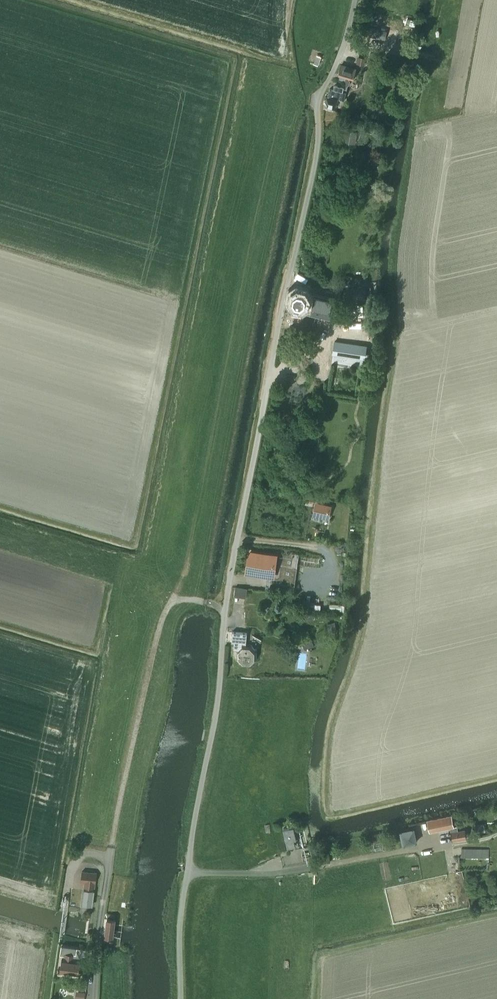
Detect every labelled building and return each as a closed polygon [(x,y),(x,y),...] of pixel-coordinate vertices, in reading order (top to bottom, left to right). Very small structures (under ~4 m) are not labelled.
[(387,30),(371,27),(365,26),(363,34),(385,39),(387,30)] [(356,64),(363,65),(364,66),(366,58),(357,57),(356,64)] [(349,79),(349,78),(353,79),(356,69),(341,65),(338,75),(345,77),(343,88),(334,86),(333,90),(329,89),(327,97),(326,97),(324,109),(336,112),(339,99),(344,100),(346,92),(348,86),(349,85),(350,81),(349,79)] [(348,129),(346,141),(352,142),(355,142),(355,143),(357,130),(348,129)] [(365,287),(348,288),(349,299),(371,298),(371,293),(366,293),(365,287)] [(291,293),(289,300),(294,306),(295,307),(301,308),(303,306),(313,310),(312,311),(318,313),(320,306),(324,308),(326,303),(322,301),(322,300),(308,295),(304,290),(297,289),(291,293)] [(366,346),(335,341),(333,353),(364,358),(366,346)] [(315,501),(312,515),(328,519),(332,505),(315,501)] [(249,553),(247,572),(273,576),(275,556),(249,553)] [(232,634),(231,643),(233,643),(233,649),(237,649),(237,650),(236,658),(242,664),(251,665),(256,659),(257,650),(251,645),(243,645),(242,645),(242,643),(246,643),(247,634),(232,634)] [(311,637),(301,640),(304,649),(313,646),(311,637)] [(429,832),(449,828),(454,827),(452,815),(427,820),(429,832)] [(296,838),(295,831),(293,826),(283,828),(288,847),(295,845),(293,838),(296,838)] [(403,844),(416,842),(417,841),(414,828),(400,831),(403,844)] [(465,830),(451,832),(452,841),(466,838),(465,830)] [(489,848),(462,848),(462,856),(489,856),(489,848)] [(95,883),(96,883),(97,873),(82,871),(81,881),(85,882),(85,887),(95,888),(95,883)] [(92,905),(94,891),(84,889),(82,904),(92,905)] [(113,937),(115,923),(115,918),(107,917),(105,936),(113,937)] [(60,954),(65,955),(65,952),(74,954),(73,961),(81,962),(82,962),(83,956),(86,956),(87,950),(77,947),(62,945),(60,954)] [(79,973),(81,962),(73,961),(74,954),(65,952),(65,955),(64,959),(62,959),(60,970),(79,973)] [(75,998),(77,998),(85,998),(86,992),(76,991),(75,998)]
